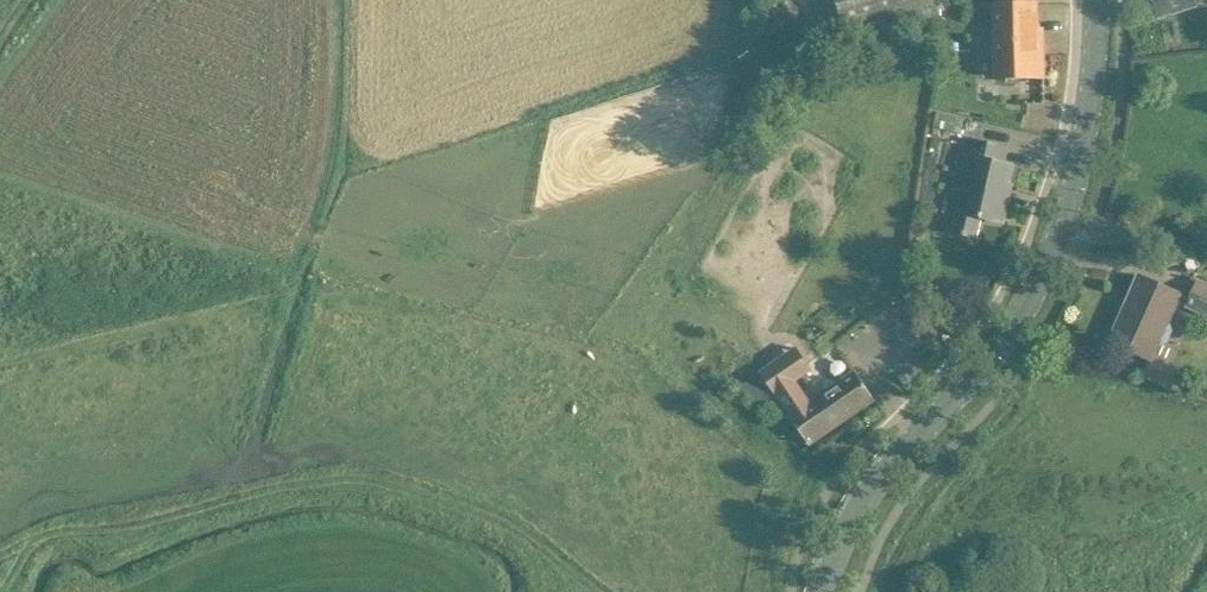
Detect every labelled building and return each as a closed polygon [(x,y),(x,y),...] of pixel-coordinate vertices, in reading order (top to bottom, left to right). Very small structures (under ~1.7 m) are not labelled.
[(1180,10),(1195,5),(1193,0),(1152,0),(1157,17),(1180,10)] [(1034,3),(995,5),(992,5),(994,79),(1044,77),(1043,55),(1038,55),(1037,4),(1034,4),(1034,3)] [(920,132),(952,132),(953,112),(920,111),(920,132)] [(933,138),(930,149),(938,151),(941,140),(933,138)] [(963,159),(972,161),(960,213),(957,212),(952,231),(979,237),(983,218),(1003,223),(1009,197),(1005,196),(1012,166),(1002,164),(1006,149),(982,144),(968,140),(963,159)] [(1203,240),(1192,244),(1200,267),(1206,265),(1206,251),(1203,240)] [(1188,242),(1168,249),(1175,269),(1195,262),(1188,242)] [(1180,295),(1161,286),(1139,277),(1127,305),(1130,306),(1113,343),(1151,360),(1180,295)] [(1201,280),(1191,305),(1206,312),(1206,282),(1201,280)] [(855,373),(835,386),(810,404),(797,383),(814,371),(797,347),(761,372),(810,444),(874,400),(855,373)] [(1159,390),(1168,369),(1136,356),(1127,376),(1159,390)]
